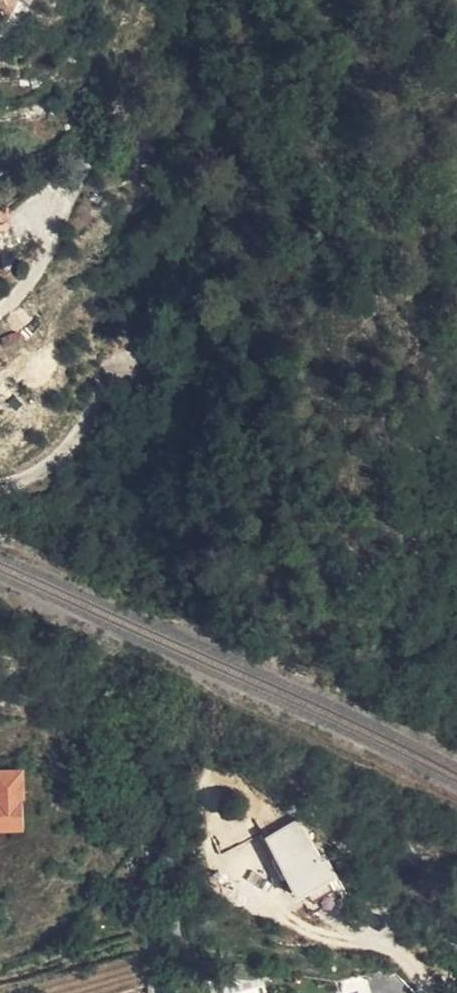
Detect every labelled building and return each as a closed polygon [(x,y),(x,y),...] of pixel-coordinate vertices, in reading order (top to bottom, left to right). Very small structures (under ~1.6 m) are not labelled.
[(3,758),(0,758),(0,818),(29,817),(28,781),(4,783),(3,758)] [(305,817),(265,834),(292,899),(332,882),(305,817)]
